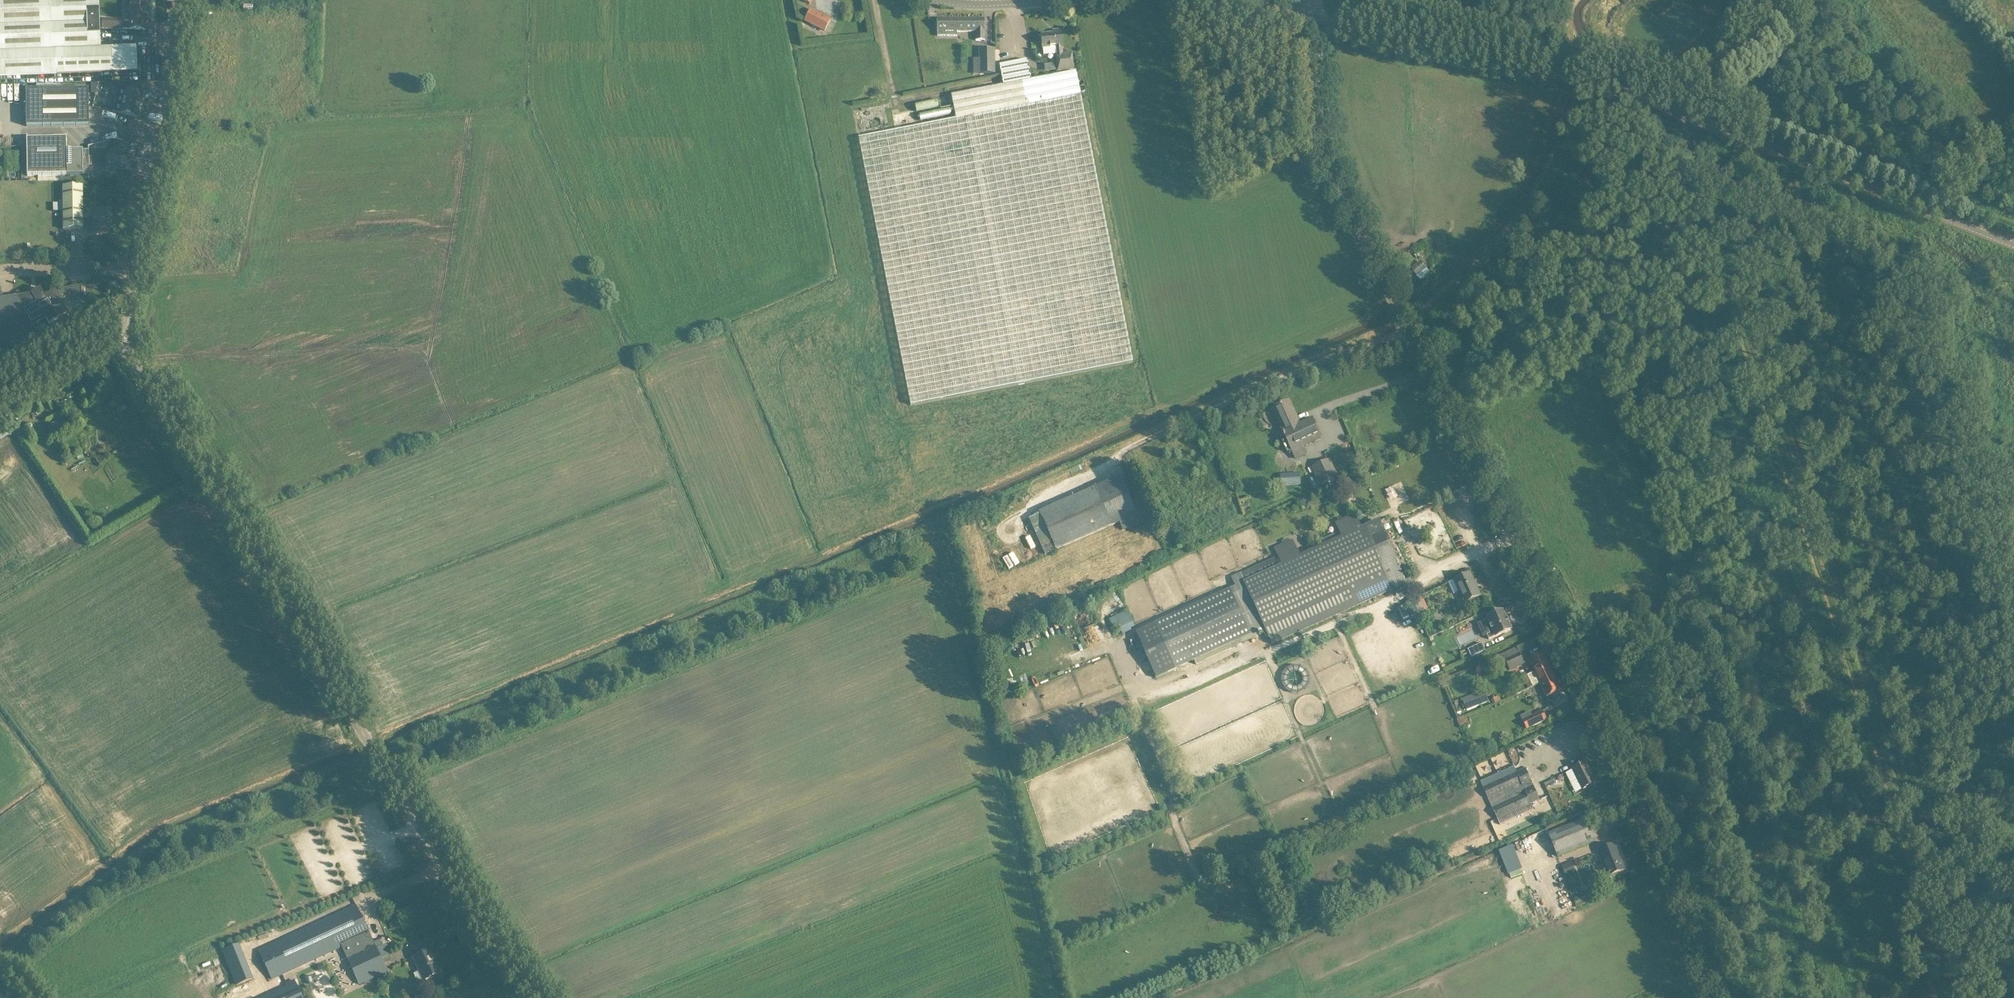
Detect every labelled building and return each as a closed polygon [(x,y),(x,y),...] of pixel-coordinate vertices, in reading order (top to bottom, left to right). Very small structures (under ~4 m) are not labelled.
[(101,47),(99,0),(0,0),(0,75),(127,71),(137,70),(136,46),(126,46),(101,47)] [(124,4),(131,5),(130,29),(145,30),(146,22),(148,22),(148,21),(150,20),(150,16),(148,15),(149,0),(124,0),(124,4)] [(831,20),(810,9),(804,20),(825,31),(831,20)] [(984,40),(984,18),(937,18),(937,36),(956,36),(956,31),(975,31),(975,40),(984,40)] [(121,29),(122,20),(103,19),(102,28),(121,29)] [(1044,71),(1058,70),(1074,69),(1072,53),(1062,54),(1061,48),(1062,48),(1061,40),(1060,30),(1053,31),(1053,33),(1041,34),(1042,44),(1043,55),(1056,53),(1057,63),(1044,64),(1044,71)] [(994,49),(979,49),(980,60),(980,73),(994,73),(994,49)] [(1075,71),(1031,80),(1027,60),(999,65),(1003,85),(951,95),(956,119),(858,138),(910,405),(1132,362),(1075,71)] [(0,85),(0,98),(13,98),(13,86),(0,85)] [(89,125),(89,89),(26,90),(26,126),(89,125)] [(125,89),(120,113),(127,114),(137,117),(139,108),(138,108),(139,103),(140,103),(142,103),(143,97),(142,96),(143,93),(125,89)] [(915,112),(939,106),(937,100),(914,106),(915,112)] [(953,118),(952,109),(930,111),(931,118),(943,116),(943,119),(953,118)] [(27,139),(28,175),(89,174),(88,150),(67,150),(67,138),(27,139)] [(128,142),(119,140),(115,139),(113,151),(110,150),(106,167),(114,169),(115,168),(124,170),(127,160),(124,159),(128,142)] [(92,217),(91,209),(83,209),(83,186),(63,186),(63,229),(83,229),(83,217),(92,217)] [(91,209),(92,217),(92,234),(109,233),(109,217),(111,217),(111,208),(91,208),(91,209)] [(1420,280),(1430,273),(1421,261),(1411,268),(1420,280)] [(82,288),(81,287),(64,290),(60,290),(43,293),(41,288),(31,294),(32,295),(4,298),(0,299),(0,358),(4,366),(15,359),(14,359),(11,354),(22,347),(40,337),(36,330),(48,323),(49,325),(59,319),(57,317),(67,312),(61,303),(74,301),(73,295),(82,294),(82,288)] [(90,400),(99,394),(91,384),(83,390),(90,400)] [(1312,419),(1302,424),(1291,400),(1273,408),(1296,458),(1307,453),(1303,444),(1320,436),(1312,419)] [(97,463),(106,459),(104,454),(95,458),(97,463)] [(1311,467),(1320,486),(1339,477),(1330,458),(1311,467)] [(78,468),(76,464),(69,469),(71,473),(78,468)] [(1358,477),(1372,469),(1369,465),(1365,468),(1364,466),(1355,472),(1358,477)] [(1299,472),(1284,473),(1285,484),(1299,483),(1299,472)] [(1138,523),(1135,515),(1136,515),(1118,477),(1039,513),(1039,514),(1029,518),(1046,555),(1119,522),(1122,530),(1138,523)] [(1417,534),(1439,523),(1430,507),(1409,517),(1417,534)] [(1378,521),(1374,524),(1373,522),(1360,527),(1355,515),(1336,524),(1340,532),(1323,539),(1326,546),(1299,558),(1292,540),(1275,548),(1279,557),(1261,565),(1260,563),(1250,567),(1251,569),(1232,578),(1236,586),(1155,623),(1166,649),(1390,547),(1393,546),(1391,542),(1388,543),(1378,521)] [(1222,543),(1225,549),(1232,545),(1229,539),(1222,543)] [(1128,548),(1130,553),(1136,550),(1134,545),(1128,548)] [(1263,634),(1267,632),(1272,644),(1406,583),(1390,547),(1166,649),(1175,669),(1261,630),(1263,634)] [(1194,554),(1197,561),(1204,558),(1201,551),(1194,554)] [(1480,595),(1470,573),(1454,580),(1465,603),(1480,595)] [(1424,603),(1420,596),(1412,599),(1416,607),(1424,603)] [(1511,629),(1503,611),(1484,620),(1490,633),(1487,634),(1489,639),(1511,629)] [(1118,624),(1122,634),(1128,631),(1127,629),(1132,627),(1129,619),(1127,620),(1125,616),(1123,617),(1121,613),(1109,619),(1112,627),(1118,624)] [(322,614),(312,618),(315,627),(325,623),(322,614)] [(1485,650),(1482,642),(1468,649),(1471,657),(1485,650)] [(1505,661),(1509,671),(1524,664),(1516,647),(1496,656),(1499,663),(1505,661)] [(1540,682),(1554,676),(1542,652),(1528,659),(1535,672),(1523,677),(1528,688),(1540,682)] [(1528,688),(1540,683),(1547,697),(1561,690),(1554,676),(1540,682),(1528,688)] [(1467,710),(1489,701),(1484,690),(1462,699),(1467,710)] [(1522,720),(1526,729),(1546,719),(1542,711),(1522,720)] [(1466,723),(1464,717),(1457,719),(1459,725),(1466,723)] [(1465,765),(1468,772),(1476,768),(1473,761),(1465,765)] [(1572,769),(1582,789),(1595,783),(1585,763),(1572,769)] [(1523,787),(1523,789),(1490,804),(1498,819),(1540,800),(1525,768),(1516,772),(1514,766),(1480,782),(1490,803),(1523,787)] [(1540,814),(1543,819),(1551,815),(1549,810),(1540,814)] [(1586,819),(1549,833),(1558,856),(1595,841),(1586,819)] [(1598,850),(1602,860),(1609,876),(1625,869),(1624,869),(1619,857),(1620,856),(1615,844),(1598,850)] [(1543,846),(1535,849),(1540,861),(1548,857),(1543,846)] [(1572,861),(1562,865),(1566,874),(1576,870),(1572,861)] [(359,984),(387,972),(356,906),(258,951),(271,980),(341,947),(359,984)] [(253,979),(239,944),(222,951),(236,986),(253,979)] [(418,981),(423,979),(424,980),(441,972),(430,950),(413,957),(420,971),(414,973),(418,981)] [(294,980),(286,984),(289,990),(272,997),(302,997),(294,980)]
